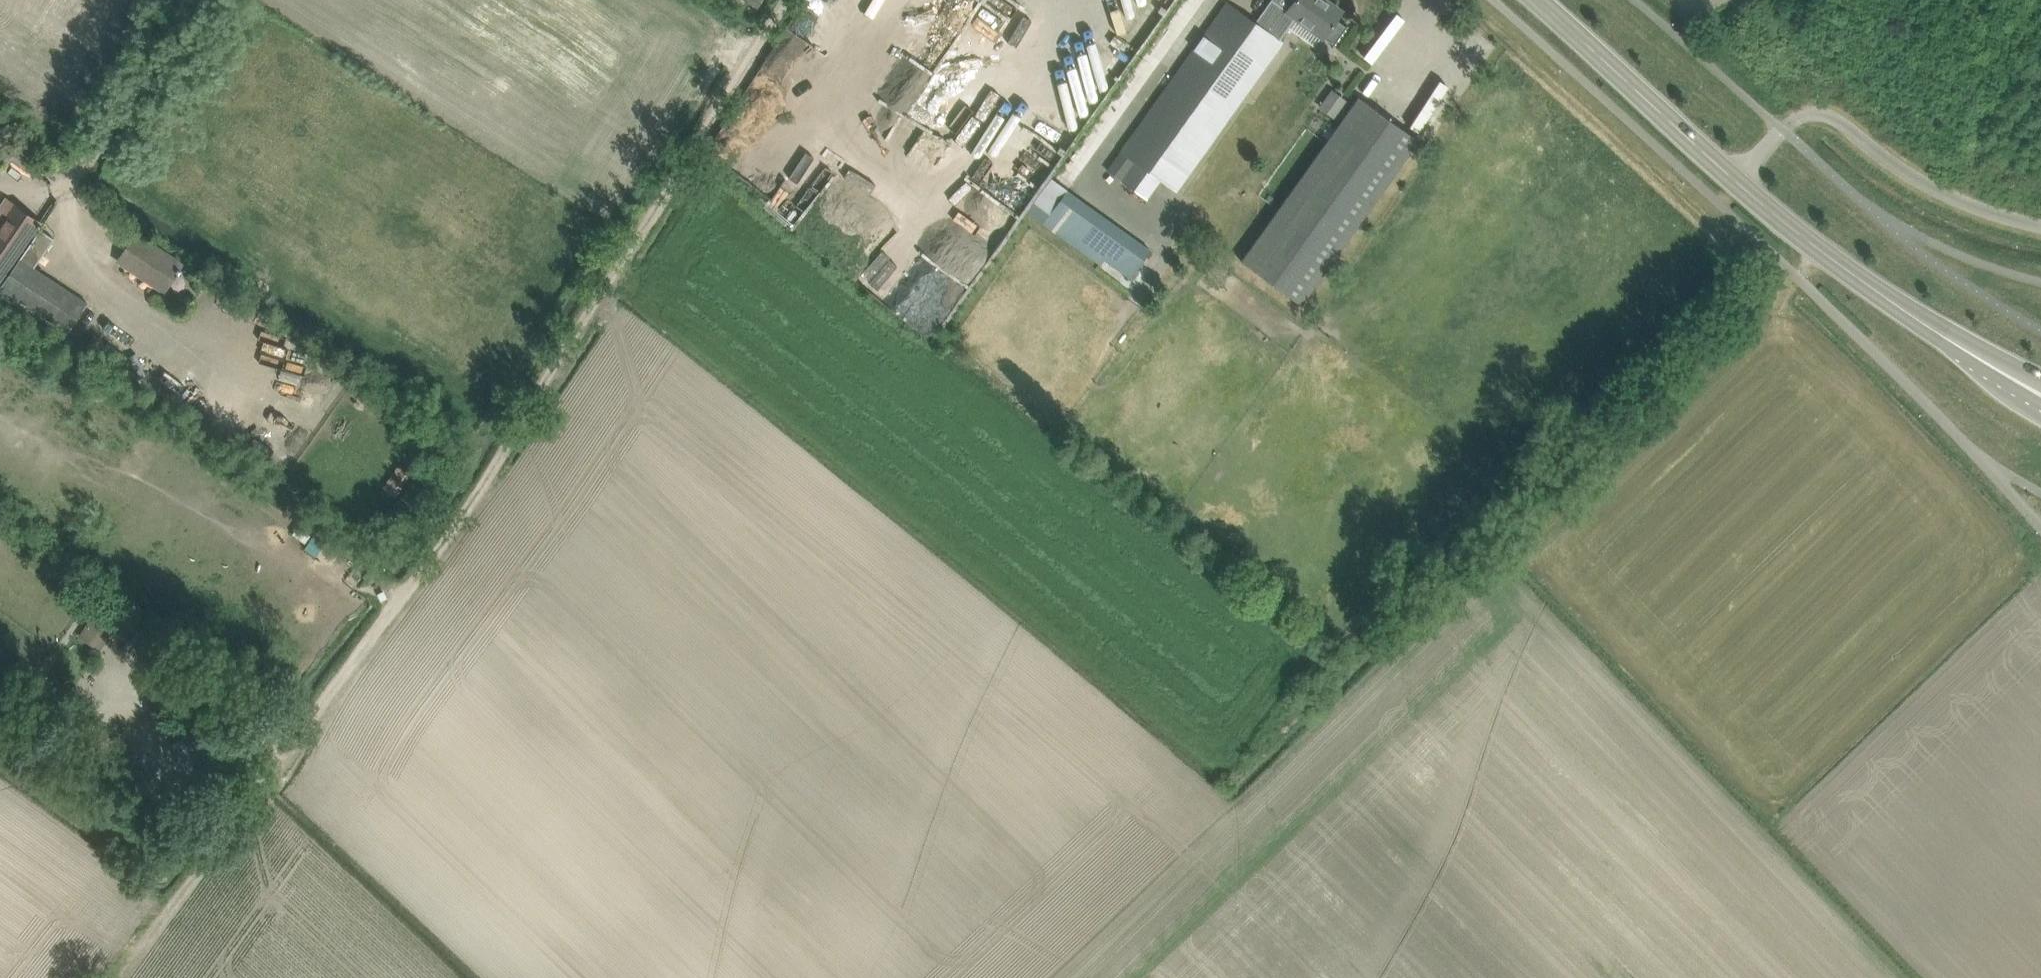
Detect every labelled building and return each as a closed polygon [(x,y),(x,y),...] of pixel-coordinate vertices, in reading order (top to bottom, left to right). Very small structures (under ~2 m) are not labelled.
[(803,1),(832,19),(844,0),(804,0),(803,1)] [(1106,169),(1148,198),(1162,179),(1175,189),(1282,42),(1279,39),(1295,17),(1323,37),(1333,44),(1332,46),(1333,47),(1348,25),(1347,25),(1345,27),(1335,20),(1342,11),(1326,0),(1294,0),(1287,10),(1274,0),(1271,0),(1255,22),(1227,2),(1106,169)] [(1327,88),(1320,107),(1337,114),(1345,95),(1327,88)] [(1358,96),(1241,259),(1302,303),(1419,139),(1358,96)] [(1068,188),(1043,223),(1100,263),(1104,258),(1131,277),(1152,249),(1068,188)] [(41,223),(13,203),(0,222),(0,282),(41,223)] [(41,223),(0,282),(0,285),(69,331),(88,303),(34,267),(54,238),(41,229),(44,225),(41,223)] [(176,271),(179,273),(181,269),(178,268),(181,264),(136,234),(119,260),(164,290),(176,271)] [(167,366),(158,378),(176,391),(185,379),(167,366)] [(397,496),(411,475),(402,468),(387,489),(397,496)] [(89,617),(85,624),(107,637),(119,617),(94,602),(85,615),(88,617),(89,617)]
